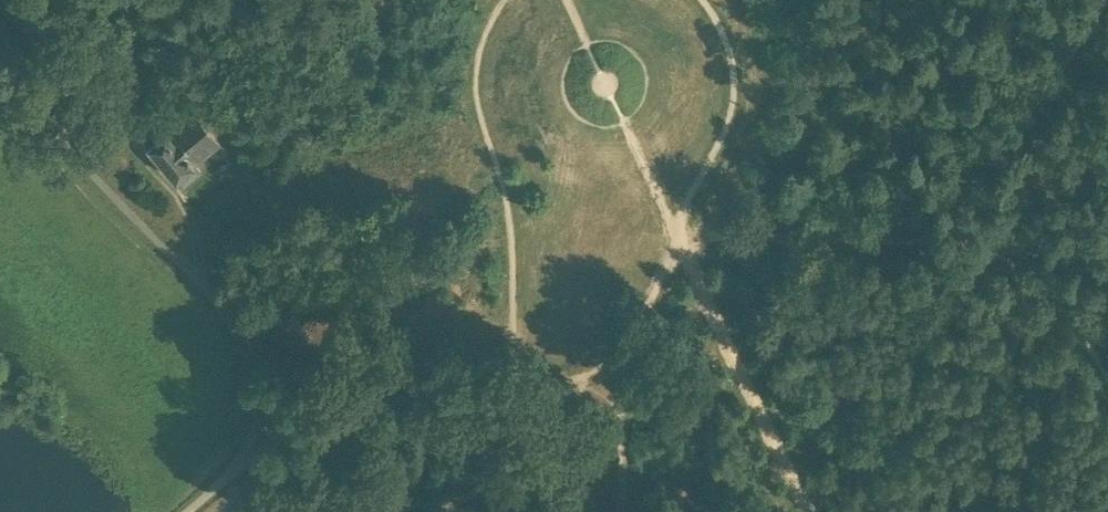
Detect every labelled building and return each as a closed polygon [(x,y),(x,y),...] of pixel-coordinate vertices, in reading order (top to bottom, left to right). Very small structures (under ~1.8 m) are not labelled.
[(226,93),(213,104),(219,112),(232,101),(226,93)] [(219,143),(190,109),(147,146),(182,187),(201,171),(195,164),(219,143)]
